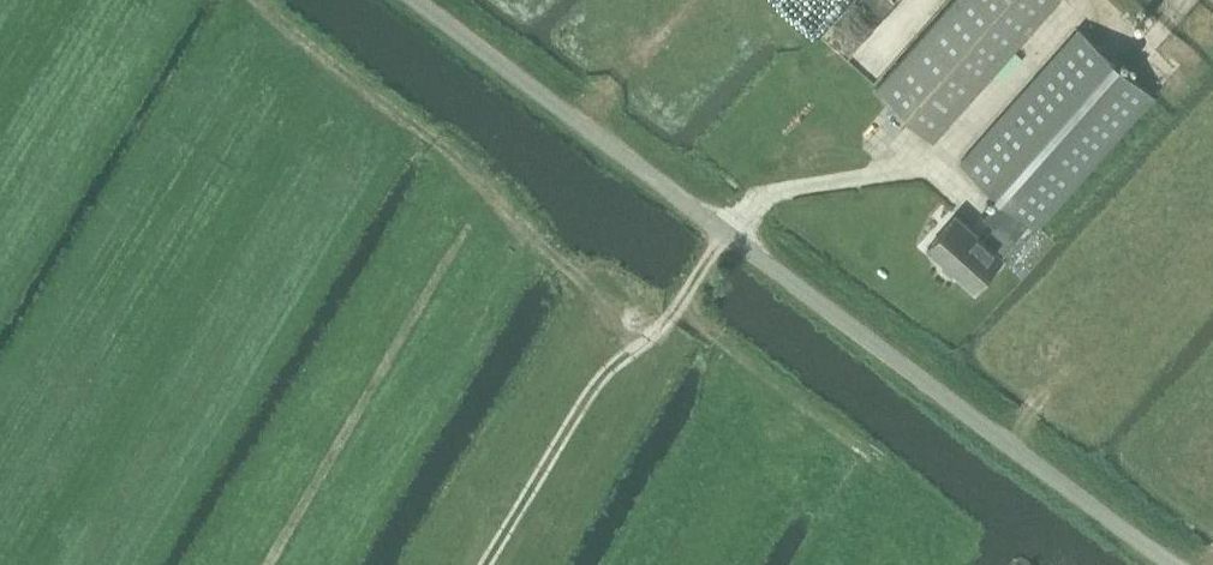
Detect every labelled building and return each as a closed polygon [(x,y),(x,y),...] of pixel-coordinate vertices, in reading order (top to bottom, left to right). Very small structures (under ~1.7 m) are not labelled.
[(877,85),(934,136),(1056,0),(953,0),(877,85)] [(984,238),(957,214),(928,246),(975,287),(1004,255),(1001,253),(1030,220),(1037,227),(1155,95),(1079,28),(962,160),(1003,196),(986,215),(996,224),(984,238)]
